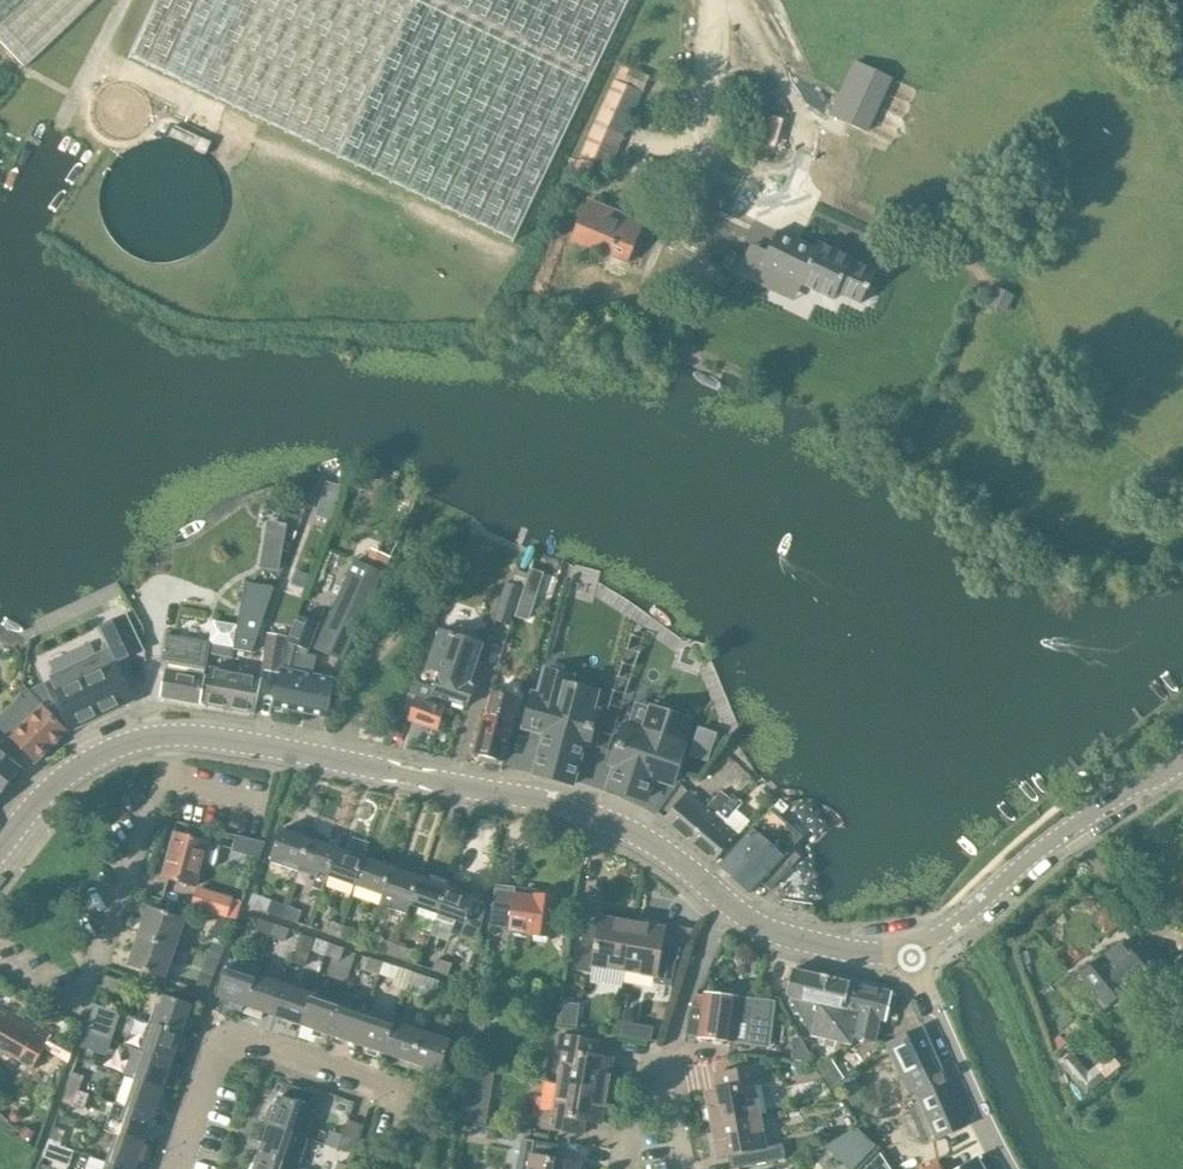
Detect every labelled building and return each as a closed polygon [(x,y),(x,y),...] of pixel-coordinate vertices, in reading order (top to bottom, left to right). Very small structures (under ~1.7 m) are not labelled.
[(26,63),(92,0),(0,0),(0,36),(26,63)] [(627,0),(159,0),(130,61),(511,245),(627,0)] [(598,124),(576,176),(602,187),(625,135),(643,93),(616,82),(598,124)] [(781,201),(805,130),(760,115),(736,186),(781,201)] [(198,142),(207,123),(193,116),(183,136),(198,142)] [(627,264),(643,224),(624,217),(623,220),(588,205),(573,242),(627,264)] [(746,256),(738,273),(770,288),(777,273),(834,300),(837,292),(860,303),(867,290),(868,291),(870,286),(869,286),(875,272),(852,261),(853,259),(819,243),(816,248),(777,230),(761,264),(746,256)] [(269,523),(261,566),(278,569),(286,526),(269,523)] [(316,649),(343,661),(390,556),(371,547),(364,564),(356,560),(316,649)] [(166,633),(161,660),(169,662),(168,669),(166,669),(160,695),(199,702),(209,655),(232,659),(234,650),(252,653),(263,620),(275,588),(245,582),(239,616),(237,625),(213,621),(209,641),(166,633)] [(513,616),(516,617),(523,597),(520,596),(522,590),(507,585),(494,622),(501,624),(509,627),(513,616)] [(532,600),(523,597),(516,617),(526,619),(532,600)] [(111,648),(80,662),(104,715),(133,701),(116,663),(131,656),(144,650),(127,614),(100,627),(111,648)] [(281,674),(275,708),(305,714),(325,718),(327,718),(335,685),(336,680),(314,676),(312,676),(317,656),(307,654),(308,650),(309,651),(320,622),(300,615),(289,643),(283,668),(282,667),(281,674)] [(442,675),(436,691),(434,697),(466,708),(474,685),(469,683),(482,646),(477,644),(479,638),(478,631),(462,626),(457,630),(455,636),(442,632),(429,670),(442,675)] [(270,672),(281,674),(287,637),(268,634),(262,670),(270,672)] [(73,665),(50,676),(55,688),(75,728),(104,715),(80,662),(73,665)] [(227,708),(235,672),(212,668),(210,680),(206,703),(227,708)] [(584,745),(588,746),(598,709),(593,708),(598,692),(571,685),(573,677),(544,669),(538,693),(533,692),(523,728),(544,734),(534,774),(573,784),(584,745)] [(235,672),(227,708),(255,714),(262,678),(235,672)] [(434,697),(436,691),(422,686),(422,684),(413,681),(407,699),(411,700),(417,702),(410,722),(437,731),(445,708),(432,703),(434,697)] [(43,683),(29,690),(32,693),(45,707),(53,703),(43,683)] [(0,717),(0,727),(9,737),(34,763),(67,732),(68,731),(45,707),(32,693),(29,690),(0,717)] [(480,732),(474,754),(478,760),(497,765),(501,762),(517,701),(492,694),(480,732)] [(627,728),(624,727),(612,764),(616,766),(609,787),(646,799),(653,778),(671,784),(684,746),(680,745),(688,720),(685,719),(688,712),(656,702),(654,709),(651,708),(645,726),(630,720),(627,728)] [(5,795),(13,785),(10,782),(21,769),(0,751),(0,792),(5,795)] [(686,791),(663,818),(688,839),(710,812),(712,813),(728,796),(721,791),(705,808),(686,791)] [(729,796),(733,791),(712,813),(710,812),(688,839),(714,861),(736,834),(724,824),(742,803),(732,794),(729,797),(729,796)] [(719,864),(718,865),(747,891),(752,895),(753,893),(763,882),(772,890),(792,866),(782,857),(800,837),(768,809),(752,828),(751,828),(719,864)] [(272,857),(270,862),(280,866),(298,872),(311,834),(293,828),(292,833),(282,830),(272,857)] [(174,832),(161,876),(195,886),(197,882),(201,867),(202,863),(214,866),(217,856),(220,846),(208,843),(174,832)] [(298,872),(315,878),(311,887),(322,891),(327,877),(337,849),(328,846),(329,841),(311,834),(298,872)] [(327,877),(355,887),(365,859),(337,849),(327,877)] [(355,887),(382,896),(392,869),(365,859),(355,887)] [(382,896),(380,905),(407,914),(410,906),(420,879),(422,872),(404,865),(402,872),(392,869),(382,896)] [(418,915),(435,921),(449,883),(430,876),(429,882),(420,879),(410,906),(419,910),(418,915)] [(463,925),(460,935),(475,940),(483,906),(472,902),(474,897),(464,894),(465,889),(449,883),(435,921),(453,927),(454,921),(463,925)] [(543,891),(540,896),(535,896),(535,898),(516,895),(517,888),(494,885),(489,928),(528,933),(531,935),(530,936),(552,939),(557,898),(553,898),(550,892),(543,891)] [(198,888),(191,907),(217,916),(226,919),(232,900),(224,897),(209,892),(198,888)] [(248,905),(282,917),(286,906),(252,894),(248,905)] [(286,906),(282,917),(297,922),(301,911),(286,906)] [(149,907),(139,936),(174,948),(184,919),(149,907)] [(229,920),(226,919),(217,916),(210,937),(222,941),(229,920)] [(584,928),(577,971),(592,973),(591,983),(621,988),(624,972),(632,923),(600,918),(598,931),(584,928)] [(338,938),(342,925),(326,919),(321,932),(338,938)] [(269,935),(273,924),(260,920),(256,930),(269,935)] [(664,929),(632,923),(624,972),(655,977),(654,984),(670,987),(677,945),(662,942),(664,929)] [(289,930),(273,924),(269,935),(286,941),(289,930)] [(357,930),(342,925),(338,938),(352,943),(357,930)] [(329,943),(329,942),(314,936),(313,938),(302,934),(298,945),(309,950),(309,951),(324,957),(325,955),(329,943)] [(174,948),(139,936),(129,966),(163,978),(174,948)] [(392,957),(397,944),(380,939),(376,951),(392,957)] [(1102,958),(1083,974),(1097,991),(1091,996),(1102,1009),(1108,1004),(1109,1005),(1135,984),(1158,1010),(1181,990),(1146,949),(1138,956),(1126,941),(1104,960),(1102,958)] [(213,943),(206,959),(218,964),(225,947),(213,943)] [(344,949),(329,943),(325,955),(340,961),(344,949)] [(411,949),(397,944),(392,957),(407,962),(411,949)] [(379,975),(384,963),(369,958),(364,970),(379,975)] [(1175,965),(1170,970),(1182,984),(1182,958),(1175,965)] [(213,977),(218,964),(206,959),(201,973),(213,977)] [(432,969),(432,971),(447,977),(452,964),(436,959),(432,969)] [(243,1013),(255,976),(257,968),(233,960),(231,967),(228,966),(217,998),(227,1001),(225,1007),(243,1013)] [(399,968),(384,963),(379,975),(395,981),(399,968)] [(790,969),(785,991),(810,1035),(849,1044),(851,1035),(856,1013),(842,1009),(848,982),(824,977),(790,969)] [(432,1000),(438,982),(412,972),(405,990),(432,1000)] [(105,976),(101,988),(116,993),(120,980),(105,976)] [(262,1013),(273,1017),(284,986),(255,976),(243,1013),(260,1019),(262,1013)] [(454,987),(438,982),(432,1000),(436,1001),(438,995),(449,1000),(454,987)] [(889,992),(848,982),(842,1009),(856,1013),(851,1035),(872,1040),(877,1017),(883,1019),(889,992)] [(273,1017),(300,1026),(311,995),(284,986),(273,1017)] [(691,1006),(688,1014),(686,1035),(752,1043),(754,1022),(769,1024),(772,1002),(703,994),(702,1007),(691,1006)] [(300,1026),(328,1036),(339,1004),(311,995),(300,1026)] [(155,1005),(149,1023),(186,1035),(193,1017),(187,1015),(191,1006),(163,996),(160,1006),(155,1005)] [(123,1013),(118,1012),(95,1004),(86,1032),(109,1040),(109,1039),(114,1040),(123,1013)] [(328,1036),(355,1045),(366,1014),(339,1004),(328,1036)] [(30,1069),(42,1048),(68,1063),(73,1048),(50,1034),(51,1034),(7,1009),(3,1016),(0,1014),(0,1051),(30,1069)] [(355,1045),(382,1054),(393,1023),(366,1014),(355,1045)] [(149,1023),(144,1038),(124,1032),(120,1044),(132,1048),(172,1062),(175,1052),(180,1054),(186,1035),(149,1023)] [(390,1063),(408,1069),(421,1033),(393,1023),(382,1054),(391,1058),(390,1063)] [(645,1026),(642,1039),(651,1041),(654,1028),(645,1026)] [(923,1028),(892,1042),(893,1046),(888,1048),(905,1087),(911,1084),(936,1141),(967,1128),(923,1028)] [(104,1055),(109,1040),(86,1032),(81,1047),(92,1051),(104,1055)] [(448,1042),(421,1033),(408,1069),(425,1075),(427,1069),(438,1073),(448,1042)] [(565,1053),(560,1083),(608,1090),(612,1059),(594,1056),(597,1041),(560,1035),(557,1051),(565,1053)] [(135,1079),(135,1080),(162,1089),(172,1062),(132,1048),(123,1075),(135,1079)] [(1072,1054),(1060,1065),(1086,1096),(1106,1079),(1095,1066),(1088,1073),(1072,1054)] [(832,1058),(819,1066),(832,1087),(845,1079),(832,1058)] [(704,1091),(711,1125),(761,1115),(754,1084),(761,1083),(758,1065),(716,1074),(719,1088),(704,1091)] [(72,1072),(67,1087),(79,1091),(84,1076),(72,1072)] [(135,1080),(126,1106),(126,1107),(153,1117),(162,1089),(135,1080)] [(608,1090),(560,1083),(556,1113),(548,1112),(546,1129),(582,1134),(584,1120),(603,1123),(608,1090)] [(269,1106),(263,1124),(300,1137),(301,1136),(309,1138),(322,1098),(287,1086),(283,1100),(277,1098),(274,1108),(269,1106)] [(89,1095),(79,1091),(67,1087),(62,1102),(84,1110),(89,1095)] [(121,1120),(116,1135),(143,1144),(153,1117),(126,1107),(126,1106),(114,1102),(109,1116),(121,1120)] [(761,1115),(711,1125),(717,1156),(736,1152),(738,1167),(784,1157),(782,1143),(767,1146),(761,1115)] [(354,1153),(363,1126),(348,1121),(339,1148),(354,1153)] [(263,1124),(256,1142),(262,1144),(258,1154),(299,1167),(308,1140),(309,1138),(301,1136),(300,1137),(263,1124)] [(53,1127),(48,1143),(73,1151),(77,1140),(63,1136),(65,1130),(53,1127)] [(107,1162),(126,1168),(135,1168),(143,1144),(116,1135),(107,1162)] [(527,1168),(579,1168),(579,1163),(555,1159),(557,1145),(526,1140),(523,1156),(529,1157),(527,1168)] [(73,1151),(48,1143),(43,1157),(68,1166),(73,1151)] [(253,1168),(298,1168),(299,1167),(258,1154),(253,1168)] [(865,1168),(885,1168),(888,1166),(880,1154),(865,1168)] [(977,1156),(957,1168),(985,1168),(977,1156)] [(938,1160),(924,1168),(943,1168),(938,1160)]
